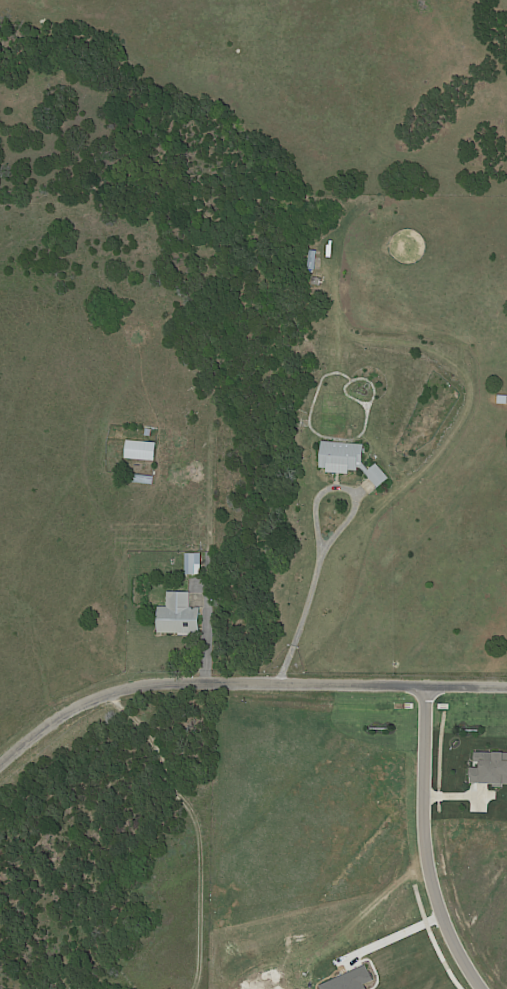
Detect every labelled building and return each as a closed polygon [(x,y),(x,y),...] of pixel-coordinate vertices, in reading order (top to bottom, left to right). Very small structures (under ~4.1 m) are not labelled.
[(318,251),(315,269),(308,268),(310,249),(318,250),(318,251)] [(312,277),(322,278),(320,285),(311,283),(312,277)] [(499,395),(506,396),(506,404),(499,403),(499,395)] [(145,435),(146,428),(153,429),(152,436),(145,435)] [(125,458),(127,440),(157,442),(155,461),(125,458)] [(337,442),(364,444),(362,462),(369,469),(377,463),(389,478),(378,488),(360,467),(358,467),(358,470),(349,470),(349,474),(326,472),(327,468),(320,468),(322,441),(337,442)] [(153,484),(129,482),(130,474),(154,476),(153,484)] [(195,574),(185,574),(185,553),(201,553),(201,574),(195,574)] [(190,593),(190,607),(199,607),(199,633),(158,633),(158,606),(167,607),(167,592),(190,592),(190,593)]
